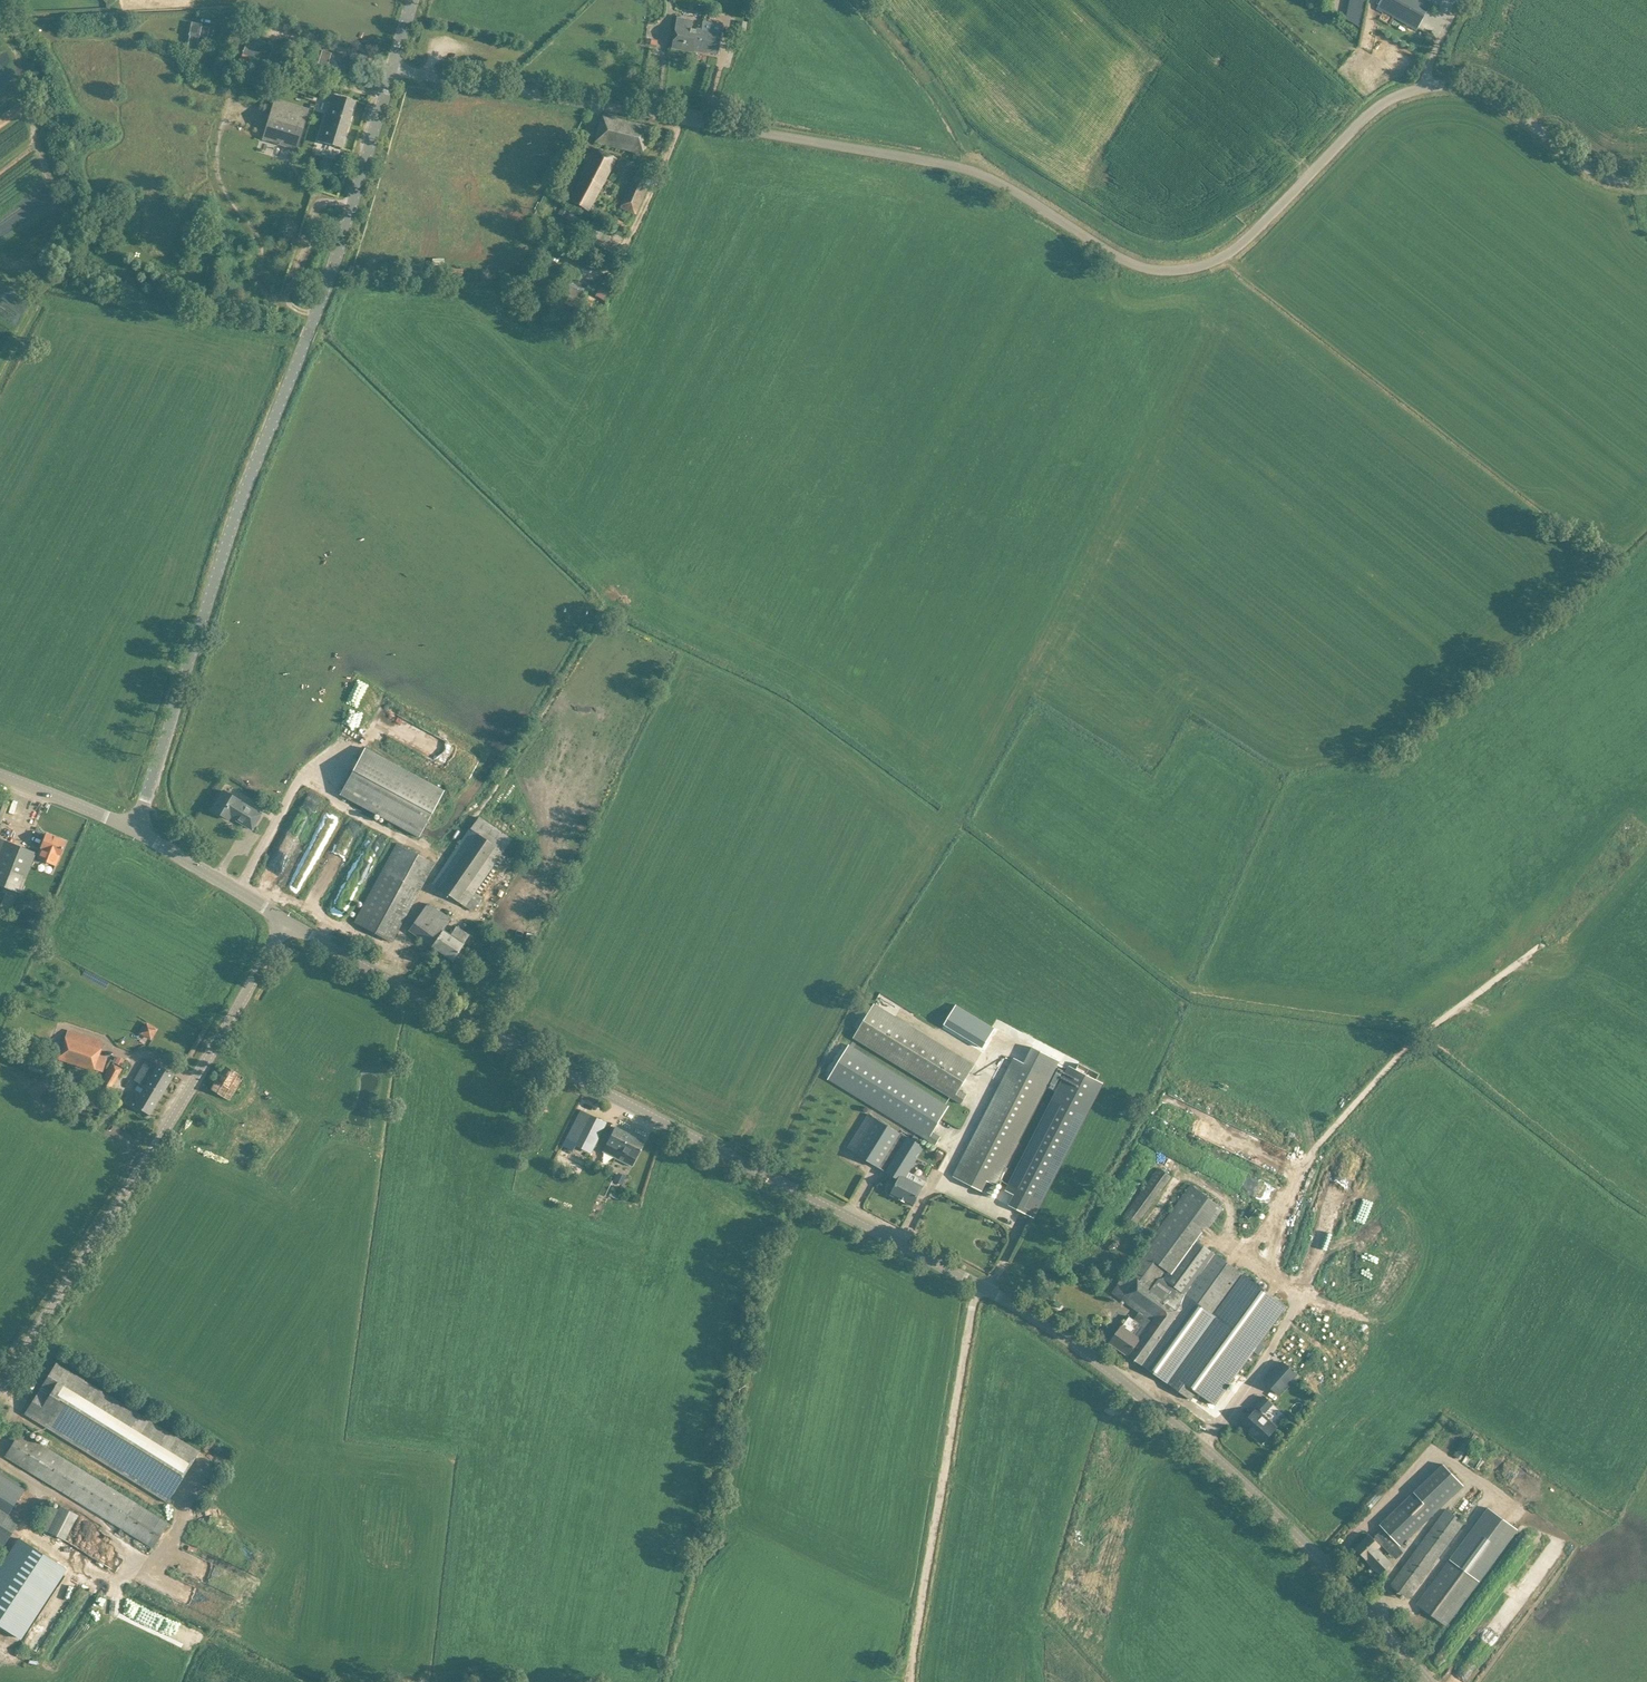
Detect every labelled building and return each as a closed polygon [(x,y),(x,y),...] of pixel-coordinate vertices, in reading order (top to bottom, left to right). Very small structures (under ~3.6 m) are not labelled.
[(1386,9),(1419,27),(1431,5),(1423,0),(1381,0),(1378,5),(1386,9)] [(722,26),(712,24),(699,22),(698,29),(691,28),(692,21),(677,19),(672,48),(693,52),(693,50),(718,54),(722,26)] [(189,36),(187,51),(196,52),(198,38),(199,38),(200,36),(208,38),(209,28),(202,26),(202,24),(192,22),(189,36)] [(648,44),(649,33),(641,32),(639,44),(648,44)] [(234,42),(231,51),(236,53),(240,44),(234,42)] [(240,59),(253,64),(258,49),(246,44),(240,59)] [(266,68),(267,64),(271,53),(258,49),(253,64),(266,68)] [(300,75),(296,88),(316,95),(321,81),(300,75)] [(330,94),(327,104),(316,141),(341,148),(356,101),(330,94)] [(274,99),(263,139),(296,149),(308,109),(274,99)] [(641,153),(650,127),(602,115),(594,142),(641,153)] [(588,209),(602,182),(615,158),(596,149),(581,174),(584,176),(571,200),(588,209)] [(635,214),(653,176),(638,169),(620,207),(635,214)] [(906,198),(899,212),(908,216),(914,202),(906,198)] [(568,213),(561,209),(558,214),(565,218),(568,213)] [(568,213),(564,221),(584,232),(588,224),(568,213)] [(610,225),(623,231),(628,221),(624,220),(623,224),(620,223),(613,219),(610,225)] [(605,229),(593,222),(584,238),(612,253),(617,245),(601,236),(605,229)] [(616,281),(606,276),(599,289),(609,294),(616,281)] [(576,290),(568,286),(561,301),(575,307),(580,298),(580,297),(583,289),(578,286),(576,290)] [(577,314),(572,320),(578,325),(583,319),(577,314)] [(340,794),(419,837),(444,791),(365,748),(340,794)] [(223,791),(222,794),(219,794),(216,799),(217,802),(212,810),(228,820),(230,816),(252,829),(261,814),(239,801),(240,801),(223,791)] [(449,806),(455,811),(462,802),(456,797),(449,806)] [(291,808),(255,887),(268,893),(304,814),(291,808)] [(305,846),(317,852),(336,814),(324,808),(305,846)] [(482,898),(475,893),(511,839),(478,816),(431,885),(472,913),(482,898)] [(47,834),(39,854),(0,839),(0,857),(1,857),(0,859),(0,884),(20,892),(33,859),(41,862),(41,860),(56,866),(65,841),(47,834)] [(391,942),(396,932),(432,866),(396,846),(354,922),(391,942)] [(464,968),(470,959),(459,951),(470,937),(457,927),(451,936),(440,928),(446,918),(427,904),(408,930),(430,947),(453,962),(453,961),(464,968)] [(20,905),(15,919),(26,923),(31,909),(20,905)] [(474,938),(468,948),(483,958),(489,948),(474,938)] [(76,973),(86,978),(88,973),(79,968),(76,973)] [(875,1003),(854,1038),(961,1104),(967,1094),(960,1089),(975,1064),(875,1003)] [(956,1005),(945,1024),(983,1048),(995,1029),(992,1027),(956,1005)] [(133,1032),(144,1038),(151,1026),(140,1020),(133,1032)] [(65,1036),(57,1059),(92,1071),(93,1068),(101,1071),(106,1058),(98,1055),(102,1041),(74,1032),(72,1039),(65,1036)] [(850,1045),(829,1079),(928,1141),(935,1145),(940,1137),(933,1132),(949,1107),(850,1045)] [(1014,1057),(953,1176),(982,1191),(988,1181),(997,1185),(1004,1171),(1006,1172),(1008,1168),(1006,1166),(1060,1061),(1033,1047),(1024,1063),(1014,1057)] [(174,1074),(157,1064),(147,1058),(133,1080),(139,1084),(128,1102),(150,1115),(174,1074)] [(96,1088),(107,1095),(122,1069),(111,1063),(96,1088)] [(1069,1066),(1006,1190),(1015,1195),(1010,1205),(1009,1205),(1034,1218),(1103,1083),(1096,1079),(1099,1074),(1079,1064),(1076,1069),(1069,1066)] [(226,1098),(235,1073),(221,1068),(218,1078),(209,1075),(204,1091),(226,1098)] [(1059,1068),(1049,1086),(1054,1089),(1063,1070),(1059,1068)] [(580,1110),(568,1134),(594,1147),(606,1123),(580,1110)] [(912,1207),(918,1198),(927,1182),(916,1175),(913,1181),(906,1176),(924,1147),(869,1114),(848,1148),(899,1180),(890,1194),(912,1207)] [(632,1166),(639,1152),(644,1142),(614,1127),(602,1151),(632,1166)] [(925,1168),(933,1171),(941,1155),(932,1151),(925,1168)] [(1159,1168),(1125,1214),(1137,1224),(1172,1177),(1159,1168)] [(626,1177),(618,1173),(614,1181),(622,1185),(626,1177)] [(1118,1285),(1113,1292),(1140,1311),(1135,1318),(1149,1327),(1129,1355),(1177,1390),(1191,1400),(1197,1392),(1214,1405),(1257,1346),(1286,1305),(1275,1297),(1250,1279),(1196,1240),(1206,1226),(1221,1206),(1191,1185),(1125,1276),(1123,1275),(1117,1283),(1118,1285)] [(1116,1333),(1110,1342),(1128,1356),(1129,1355),(1149,1327),(1135,1318),(1130,1314),(1116,1333)] [(1278,1396),(1297,1375),(1282,1361),(1263,1382),(1278,1396)] [(24,1413),(167,1502),(199,1451),(56,1362),(24,1413)] [(1265,1412),(1272,1404),(1265,1397),(1257,1405),(1259,1407),(1257,1409),(1242,1425),(1262,1443),(1276,1427),(1261,1413),(1264,1411),(1265,1412)] [(5,1456),(14,1462),(154,1547),(169,1523),(20,1432),(5,1456)] [(1109,1433),(1103,1449),(1115,1453),(1121,1437),(1109,1433)] [(1446,1453),(1453,1458),(1467,1440),(1460,1435),(1446,1453)] [(1444,1465),(1414,1492),(1380,1525),(1384,1529),(1376,1537),(1374,1539),(1370,1534),(1356,1548),(1381,1574),(1392,1563),(1378,1548),(1381,1546),(1380,1545),(1382,1544),(1396,1558),(1403,1552),(1399,1547),(1434,1513),(1464,1486),(1444,1465)] [(2,1552),(21,1522),(10,1515),(27,1488),(0,1471),(0,1550),(2,1552)] [(1383,1487),(1378,1493),(1382,1496),(1387,1491),(1383,1487)] [(37,1526),(64,1541),(78,1515),(60,1506),(58,1509),(48,1504),(37,1526)] [(1446,1626),(1453,1617),(1518,1530),(1488,1508),(1417,1604),(1446,1626)] [(1408,1598),(1464,1522),(1446,1509),(1391,1585),(1408,1598)] [(19,1638),(65,1568),(20,1539),(0,1570),(0,1625),(19,1638)] [(1474,1635),(1454,1668),(1466,1676),(1487,1641),(1488,1641),(1493,1632),(1485,1627),(1478,1638),(1474,1635)]
